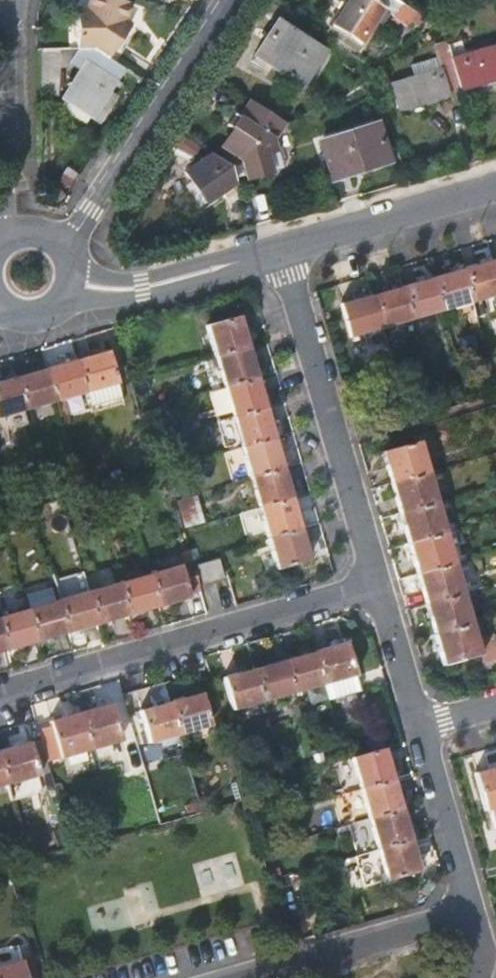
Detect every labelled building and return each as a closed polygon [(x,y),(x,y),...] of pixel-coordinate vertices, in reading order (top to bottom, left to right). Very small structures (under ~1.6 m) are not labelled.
[(79,46),(92,45),(109,56),(130,22),(126,18),(131,0),(90,0),(88,7),(83,22),(78,22),(79,46)] [(388,0),(346,0),(331,23),(360,43),(388,0)] [(77,6),(78,22),(83,22),(88,7),(77,6)] [(322,51),(276,21),(250,60),(296,90),(322,51)] [(491,39),(451,50),(453,56),(493,45),(491,39)] [(434,47),(437,56),(441,68),(415,76),(393,82),(400,105),(447,93),(447,91),(462,86),(453,56),(451,50),(449,42),(434,47)] [(109,91),(125,66),(109,56),(92,45),(79,46),(71,46),(70,61),(80,68),(64,94),(65,96),(59,107),(86,124),(93,114),(102,120),(109,110),(106,107),(113,95),(109,91)] [(495,76),(495,45),(493,45),(453,56),(462,86),(495,76)] [(61,90),(57,47),(41,47),(46,92),(61,90)] [(412,64),(415,76),(441,68),(437,56),(412,64)] [(275,140),(286,124),(252,101),(240,118),(232,129),(235,131),(241,135),(230,151),(243,161),(249,181),(275,174),(269,154),(278,151),(275,140)] [(226,125),(232,129),(240,118),(234,114),(226,125)] [(376,122),(322,139),(334,174),(387,158),(376,122)] [(224,147),(230,151),(241,135),(235,131),(224,147)] [(192,157),(199,146),(179,132),(171,144),(192,157)] [(228,195),(238,187),(233,168),(205,150),(184,169),(208,199),(221,188),(228,195)] [(495,290),(495,254),(468,263),(478,295),(495,290)] [(448,303),(478,295),(468,263),(439,271),(448,303)] [(420,311),(448,303),(439,271),(411,279),(420,311)] [(389,320),(420,311),(411,279),(380,288),(389,320)] [(361,328),(389,320),(380,288),(352,296),(361,328)] [(215,317),(224,350),(256,340),(247,309),(215,317)] [(224,350),(233,379),(265,370),(256,340),(224,350)] [(117,344),(88,352),(96,382),(100,396),(130,388),(117,344)] [(65,390),(96,382),(88,352),(57,361),(65,390)] [(35,399),(65,390),(57,361),(26,370),(35,399)] [(35,399),(26,370),(0,377),(0,395),(4,408),(35,399)] [(233,379),(242,409),(273,399),(265,370),(233,379)] [(242,409),(251,439),(282,430),(273,399),(242,409)] [(251,439),(259,469),(291,460),(282,430),(251,439)] [(392,443),(401,474),(437,464),(428,432),(392,443)] [(259,469),(268,498),(300,489),(291,460),(259,469)] [(446,496),(437,464),(401,474),(410,507),(446,496)] [(268,498),(277,530),(308,521),(300,489),(268,498)] [(454,526),(446,496),(410,507),(419,536),(454,526)] [(317,552),(308,521),(277,530),(286,561),(317,552)] [(463,556),(454,526),(419,536),(427,566),(463,556)] [(208,555),(212,571),(229,566),(225,550),(208,555)] [(159,566),(168,597),(198,588),(197,583),(211,580),(203,554),(159,566)] [(471,586),(463,556),(427,566),(436,596),(471,586)] [(138,606),(168,597),(159,566),(129,575),(138,606)] [(108,614),(138,606),(129,575),(99,584),(108,614)] [(77,623),(108,614),(99,584),(68,593),(77,623)] [(480,616),(471,586),(436,596),(445,626),(480,616)] [(9,610),(3,590),(0,591),(0,646),(18,640),(9,610)] [(47,632),(77,623),(68,593),(39,601),(47,632)] [(18,640),(47,632),(39,601),(9,610),(18,640)] [(485,632),(480,616),(445,626),(453,657),(489,646),(485,632)] [(485,632),(489,646),(491,656),(495,654),(495,628),(485,632)] [(355,636),(325,645),(334,676),(338,692),(369,683),(355,636)] [(304,685),(334,676),(325,645),(294,654),(304,685)] [(273,694),(304,685),(294,654),(264,663),(273,694)] [(246,702),(273,694),(264,663),(237,671),(246,702)] [(210,687),(180,696),(189,727),(219,718),(210,687)] [(121,696),(90,705),(101,742),(131,733),(121,696)] [(159,735),(189,727),(180,696),(150,705),(159,735)] [(101,742),(90,705),(47,717),(51,732),(58,754),(101,742)] [(51,732),(8,745),(17,776),(60,763),(58,754),(51,732)] [(360,749),(369,781),(402,772),(393,740),(360,749)] [(17,776),(8,745),(0,747),(0,781),(17,776)] [(483,766),(493,800),(495,799),(495,762),(483,766)] [(353,786),(362,816),(378,812),(411,802),(402,772),(369,781),(353,786)] [(378,812),(387,842),(419,833),(411,802),(378,812)] [(349,821),(356,846),(376,841),(369,816),(349,821)] [(108,830),(123,826),(120,817),(106,820),(108,830)] [(387,842),(363,849),(372,878),(428,862),(419,833),(387,842)] [(26,937),(16,938),(0,942),(0,961),(30,952),(26,937)] [(0,961),(0,963),(4,977),(37,977),(30,952),(0,961)]
